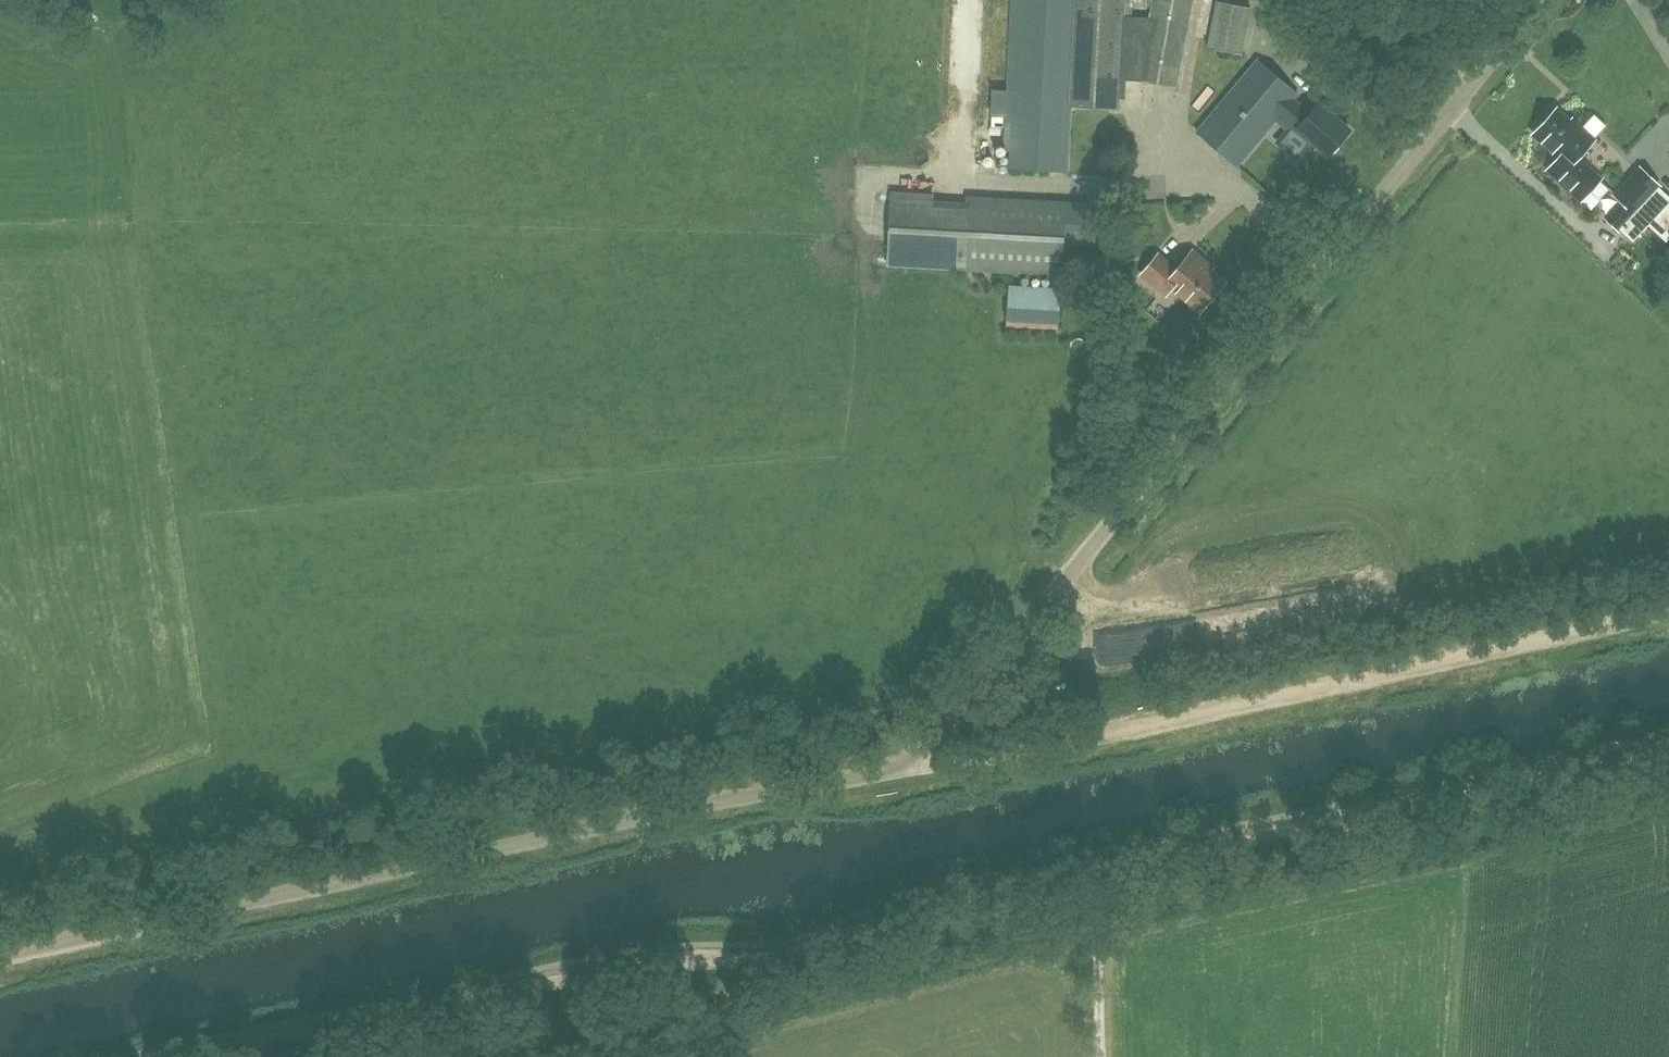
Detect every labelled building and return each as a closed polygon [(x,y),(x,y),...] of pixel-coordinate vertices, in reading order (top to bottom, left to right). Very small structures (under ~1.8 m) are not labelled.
[(1010,170),(1068,173),(1071,107),(1119,110),(1120,99),(1124,99),(1125,78),(1175,87),(1191,0),(1153,0),(1149,23),(1124,21),(1125,0),(1018,0),(1010,170)] [(1246,55),(1254,9),(1214,2),(1206,48),(1246,55)] [(1328,154),(1349,130),(1318,104),(1310,113),(1294,99),(1297,95),(1257,61),(1197,132),(1237,166),(1277,118),(1312,148),(1315,144),(1328,154)] [(1532,132),(1557,156),(1546,169),(1578,199),(1598,178),(1575,157),(1589,142),(1554,109),(1551,112),(1546,112),(1540,119),(1540,123),(1532,132)] [(1615,229),(1616,227),(1630,240),(1668,199),(1655,187),(1656,185),(1638,168),(1612,194),(1619,201),(1603,217),(1615,229)] [(1170,179),(1155,180),(1156,197),(1171,196),(1170,179)] [(1062,276),(1066,204),(970,199),(970,211),(933,209),(933,197),(893,195),(889,267),(1062,276)] [(1200,264),(1203,261),(1191,251),(1175,269),(1157,254),(1142,272),(1161,288),(1167,281),(1199,309),(1221,282),(1200,264)] [(1059,330),(1061,292),(1010,289),(1008,328),(1059,330)] [(1147,645),(1094,648),(1095,677),(1149,674),(1147,645)]
